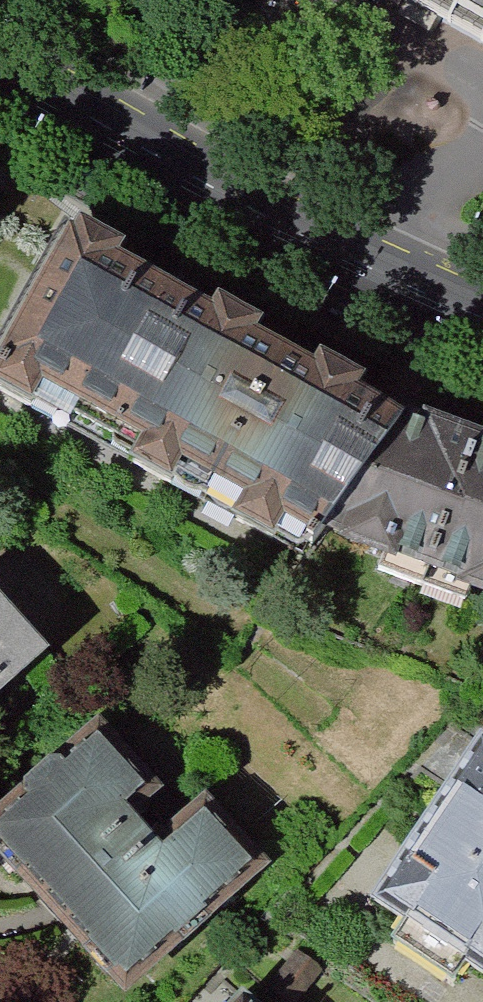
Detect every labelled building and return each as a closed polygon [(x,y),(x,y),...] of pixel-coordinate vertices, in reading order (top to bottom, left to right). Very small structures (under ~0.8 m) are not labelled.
[(482,42),(482,0),(409,0),(482,42)] [(246,357),(207,336),(202,345),(104,291),(109,281),(68,258),(62,269),(56,266),(0,367),(0,372),(6,376),(0,388),(0,391),(34,410),(39,401),(144,461),(141,469),(174,487),(179,480),(242,366),(246,357)] [(242,366),(179,480),(244,515),(240,524),(275,543),(279,536),(313,553),(327,529),(385,447),(348,427),(353,416),(315,395),(309,405),(242,366)] [(440,572),(482,459),(482,453),(401,426),(385,447),(327,529),(440,572)] [(440,572),(482,589),(482,459),(440,572)] [(58,647),(0,582),(0,699),(58,647)] [(99,744),(65,772),(61,767),(49,767),(24,789),(24,801),(28,804),(0,831),(0,846),(130,982),(254,874),(206,821),(168,852),(128,811),(145,796),(99,744)] [(482,766),(390,905),(482,966),(482,767),(482,766)] [(277,983),(303,1001),(305,1001),(338,975),(311,944),(277,983)]
